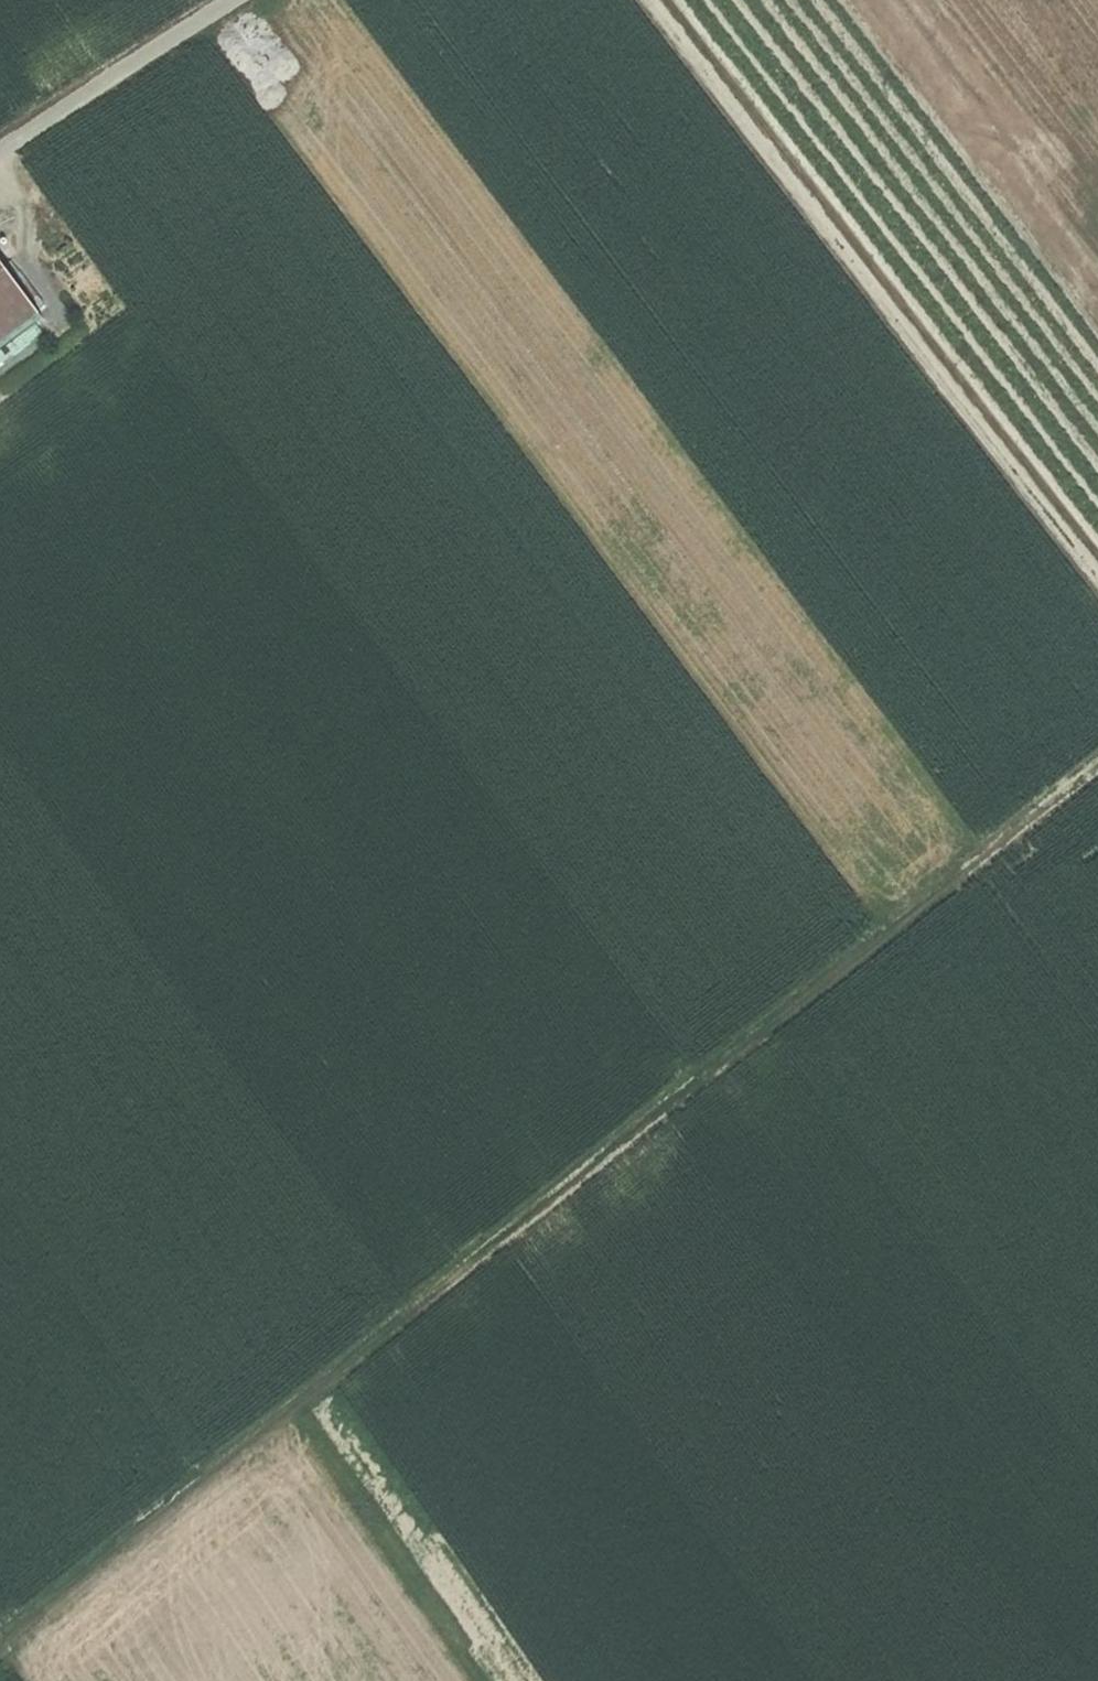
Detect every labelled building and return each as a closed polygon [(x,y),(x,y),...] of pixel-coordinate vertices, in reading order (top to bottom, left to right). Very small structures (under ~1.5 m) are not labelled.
[(43,323),(0,263),(0,354),(43,323)]
